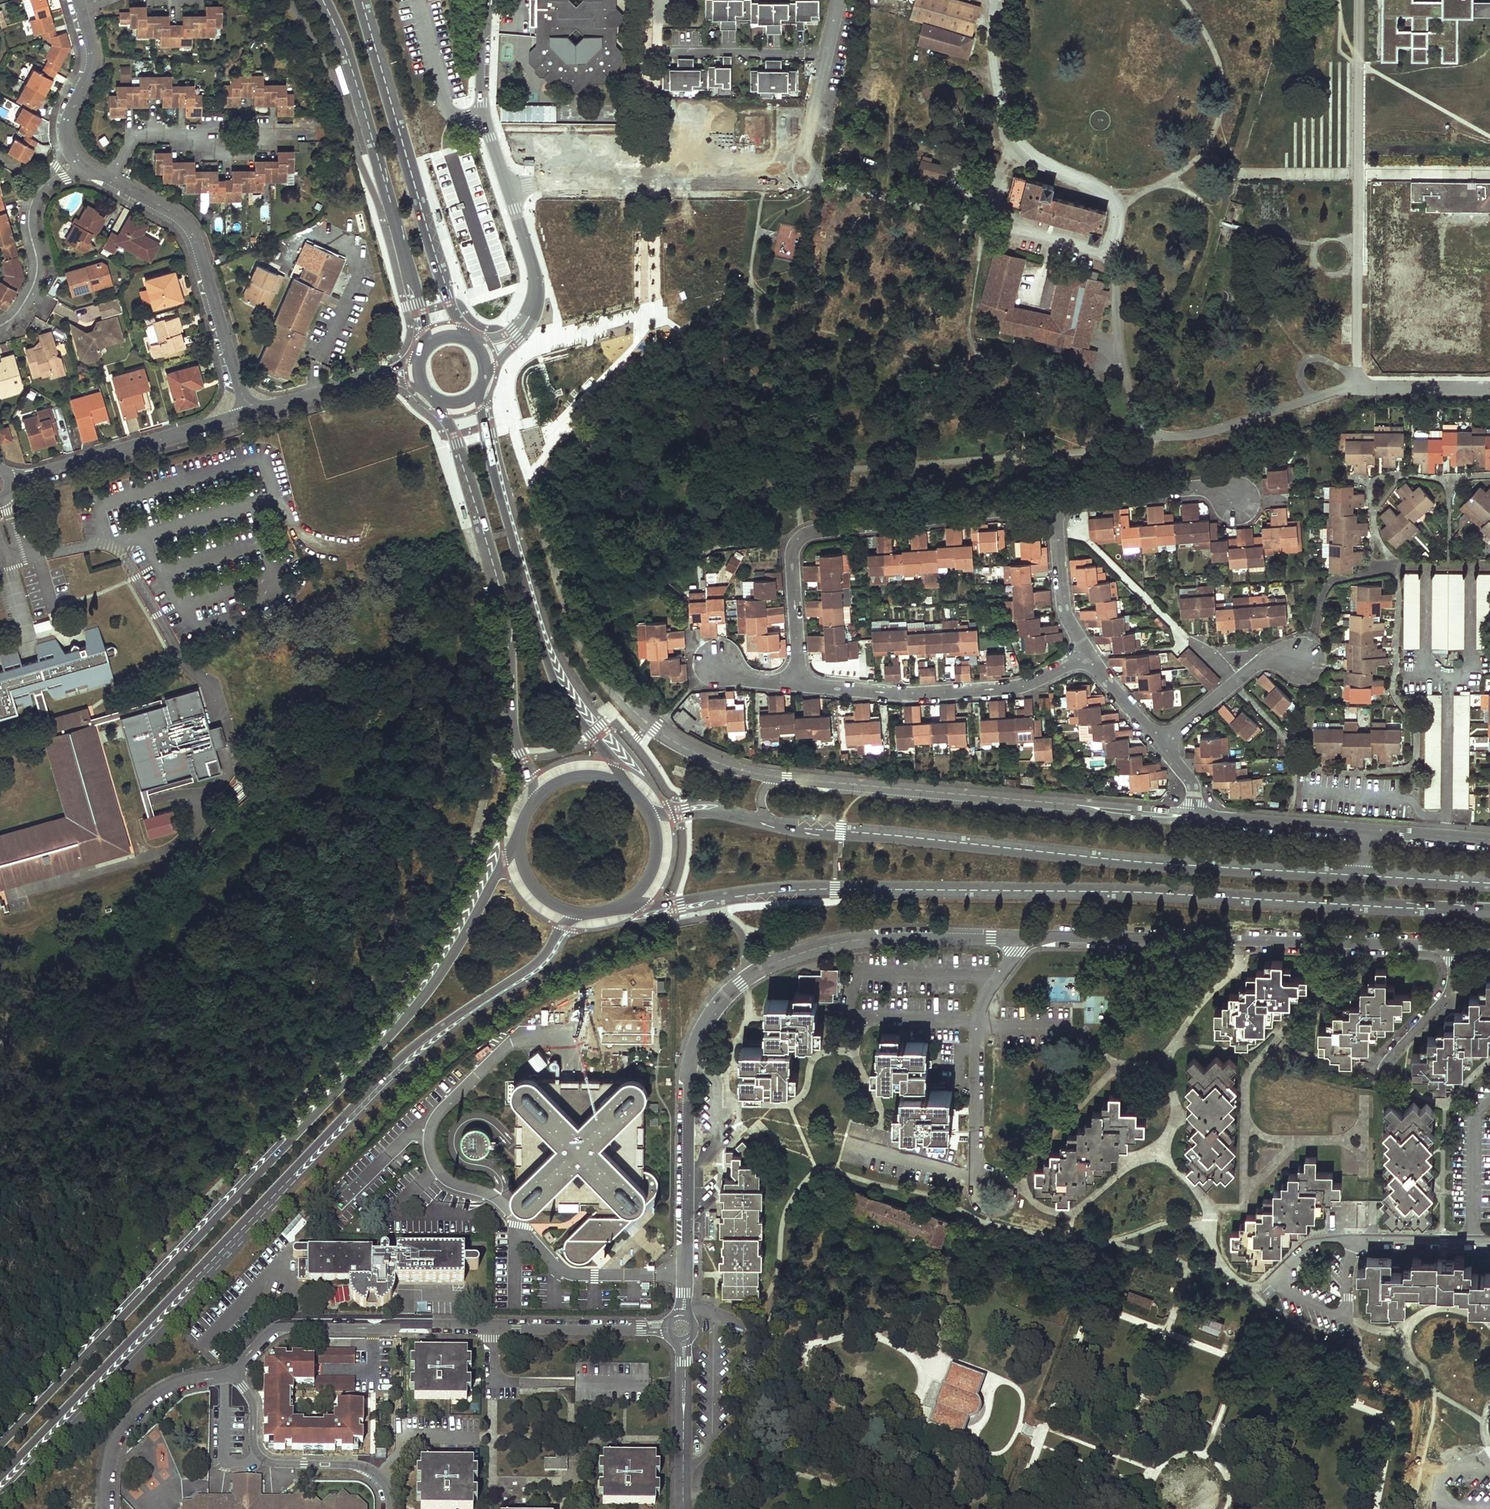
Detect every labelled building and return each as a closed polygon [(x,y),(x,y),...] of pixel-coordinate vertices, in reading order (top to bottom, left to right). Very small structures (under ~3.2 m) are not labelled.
[(9,152),(28,162),(40,142),(32,138),(44,117),(36,113),(72,47),(68,32),(58,35),(50,6),(48,0),(32,0),(37,17),(31,19),(35,34),(44,32),(46,39),(52,37),(54,45),(47,58),(50,60),(43,73),(36,69),(21,96),(28,100),(17,121),(24,125),(21,131),(28,135),(24,142),(17,138),(9,152)] [(539,73),(539,78),(543,78),(549,84),(560,84),(562,82),(572,93),(575,94),(577,94),(590,82),(592,84),(602,84),(608,78),(612,78),(617,73),(617,69),(623,63),(623,53),(616,46),(616,37),(608,37),(608,28),(616,28),(622,22),(622,15),(616,9),(616,0),(582,0),(576,6),(570,0),(530,0),(530,28),(536,27),(536,38),(549,38),(549,46),(536,46),(529,53),(529,63),(535,69),(535,74),(539,73)] [(820,20),(820,0),(796,0),(796,2),(752,2),(752,0),(705,0),(705,19),(721,19),(720,30),(737,30),(737,19),(751,19),(751,23),(766,23),(766,34),(782,34),(782,23),(796,23),(796,30),(805,30),(805,20),(820,20)] [(977,0),(913,0),(909,16),(917,18),(920,17),(972,31),(979,1),(977,0)] [(1378,63),(1398,63),(1398,48),(1411,48),(1411,63),(1428,63),(1428,48),(1434,48),(1441,48),(1441,63),(1458,63),(1458,17),(1474,17),(1474,11),(1474,0),(1425,0),(1414,0),(1380,0),(1378,63)] [(129,16),(129,22),(129,28),(136,28),(136,37),(159,37),(159,46),(191,46),(191,36),(214,36),(214,27),(221,27),(221,7),(205,7),(205,16),(205,20),(198,20),(198,16),(182,16),(182,26),(182,29),(175,29),(169,29),(169,26),(169,17),(152,17),(152,20),(145,20),(145,17),(145,7),(129,7),(129,13),(129,16)] [(968,58),(973,38),(923,24),(918,43),(968,58)] [(616,37),(616,28),(608,28),(608,37),(616,37)] [(731,88),(731,57),(723,56),(723,67),(708,67),(708,69),(694,69),(694,59),(677,59),(677,69),(663,69),(663,90),(709,90),(709,88),(731,88)] [(750,71),(750,92),(760,92),(786,92),(796,92),(797,71),(782,71),(782,61),(765,61),(765,71),(750,71)] [(129,65),(116,65),(115,80),(129,80),(129,65)] [(231,86),(223,86),(224,106),(240,105),(240,96),(240,93),(246,93),(253,92),(253,96),(253,106),(270,105),(270,102),(277,101),(277,105),(277,114),(293,114),(292,94),(285,95),(285,85),(262,86),(262,76),(231,77),(231,86)] [(115,96),(108,96),(108,116),(125,116),(125,107),(125,103),(131,103),(131,107),(148,107),(147,97),(147,94),(154,94),(161,94),(161,97),(161,107),(177,106),(177,103),(184,103),(184,106),(184,116),(201,116),(200,95),(193,95),(193,86),(170,87),(170,77),(138,77),(138,87),(115,87),(115,96)] [(501,103),(501,120),(556,121),(557,103),(501,103)] [(170,152),(154,152),(154,172),(161,172),(161,182),(185,181),(185,191),(208,190),(208,200),(240,200),(240,191),(263,191),(263,181),(286,181),(286,172),(293,172),(293,152),(277,152),(277,161),(277,165),(270,165),(270,161),(254,161),(254,170),(254,174),(247,174),(247,170),(231,170),(231,181),(231,183),(224,183),(217,183),(217,181),(217,171),(200,171),(200,174),(194,174),(194,171),(194,162),(177,162),(177,165),(170,165),(170,162),(170,152)] [(943,180),(947,167),(924,161),(925,158),(922,158),(917,172),(943,180)] [(1088,243),(1096,246),(1105,216),(1106,213),(1104,212),(1104,213),(1080,206),(1050,198),(1053,187),(1014,176),(1004,209),(1005,209),(1015,212),(1072,228),(1091,234),(1088,243)] [(1471,183),(1413,183),(1412,211),(1489,212),(1489,183),(1471,183)] [(4,282),(0,280),(0,306),(7,310),(26,277),(0,186),(0,246),(3,245),(8,260),(4,261),(8,275),(4,282)] [(96,211),(87,205),(79,219),(78,221),(81,223),(79,226),(74,223),(73,224),(65,240),(81,250),(86,249),(90,243),(86,241),(90,234),(94,235),(103,218),(96,213),(96,211)] [(110,232),(102,246),(114,253),(119,244),(149,261),(158,244),(141,234),(146,226),(129,216),(117,237),(110,232)] [(79,219),(75,217),(71,223),(73,224),(74,223),(79,226),(81,223),(78,221),(79,219)] [(783,256),(785,249),(794,251),(799,229),(780,225),(774,254),(783,256)] [(625,236),(621,242),(630,248),(634,242),(625,236)] [(344,260),(306,243),(290,277),(294,278),(274,322),(277,322),(257,365),(285,378),(304,334),(302,333),(318,299),(323,300),(326,293),(329,294),(344,260)] [(1090,368),(1092,362),(1083,360),(1091,328),(1096,329),(1101,307),(1103,308),(1105,300),(1098,298),(1100,288),(1060,277),(1048,326),(1038,323),(1008,316),(1012,302),(1021,264),(993,257),(977,321),(994,326),(991,338),(1072,358),(1070,363),(1090,368)] [(101,263),(66,273),(72,295),(90,290),(88,285),(109,279),(105,266),(101,263)] [(276,273),(257,265),(250,281),(253,282),(245,301),(264,309),(273,290),(269,289),(276,273)] [(172,272),(144,280),(152,307),(180,299),(172,272)] [(109,279),(88,285),(90,290),(110,284),(109,279)] [(253,282),(250,281),(242,299),(245,301),(253,282)] [(122,312),(117,297),(97,302),(101,318),(122,312)] [(85,331),(81,329),(75,340),(78,350),(83,353),(80,358),(85,362),(96,359),(99,353),(97,347),(122,340),(115,317),(107,319),(105,322),(94,326),(92,330),(89,334),(85,331)] [(174,317),(151,323),(157,342),(150,344),(153,356),(183,348),(178,331),(174,317)] [(81,329),(70,323),(75,340),(81,329)] [(33,347),(25,349),(32,376),(41,374),(49,371),(49,373),(63,370),(59,357),(53,354),(55,350),(50,332),(38,335),(40,341),(42,347),(34,350),(33,347)] [(40,341),(33,347),(34,350),(42,347),(40,341)] [(0,396),(4,395),(5,396),(8,395),(10,393),(12,392),(15,387),(13,382),(19,381),(12,355),(1,358),(2,361),(3,364),(0,365),(0,396)] [(195,365),(166,373),(176,408),(195,402),(191,387),(201,384),(195,365)] [(141,368),(111,377),(122,414),(134,410),(133,408),(142,406),(138,390),(147,387),(141,368)] [(100,391),(81,397),(82,399),(101,394),(100,391)] [(81,397),(69,400),(81,441),(96,437),(93,426),(86,428),(85,423),(92,421),(107,417),(101,394),(82,399),(81,397)] [(37,416),(26,419),(28,427),(25,428),(30,447),(38,444),(39,447),(56,442),(50,422),(54,421),(50,408),(36,412),(37,416)] [(0,429),(0,440),(0,442),(10,439),(6,427),(0,429)] [(1403,454),(1403,433),(1374,432),(1374,434),(1374,440),(1359,440),(1345,440),(1345,460),(1353,461),(1353,471),(1365,471),(1365,461),(1373,461),(1373,454),(1382,454),(1381,465),(1394,465),(1394,454),(1403,454)] [(1294,481),(1293,466),(1267,468),(1268,477),(1268,480),(1262,481),(1264,494),(1278,492),(1278,485),(1288,484),(1287,482),(1294,481)] [(1433,502),(1419,486),(1413,491),(1406,483),(1397,490),(1404,499),(1398,504),(1403,510),(1396,516),(1389,507),(1380,515),(1387,524),(1381,529),(1395,545),(1405,535),(1416,526),(1411,520),(1433,502)] [(1289,484),(1288,484),(1278,485),(1278,492),(1290,491),(1289,484)] [(1352,493),(1352,484),(1331,484),(1330,513),(1334,513),(1334,542),(1329,542),(1330,571),(1351,571),(1351,563),(1362,563),(1362,550),(1351,550),(1351,542),(1355,542),(1355,534),(1366,534),(1367,521),(1355,521),(1355,513),(1351,513),(1352,505),(1361,506),(1363,493),(1352,493)] [(1478,486),(1464,502),(1486,522),(1481,527),(1489,535),(1489,486),(1485,491),(1478,486)] [(1192,539),(1189,502),(1181,503),(1183,517),(1185,517),(1186,520),(1183,520),(1173,521),(1175,540),(1192,539)] [(1208,522),(1208,518),(1198,519),(1196,519),(1195,516),(1198,516),(1197,502),(1189,502),(1192,539),(1209,538),(1208,522)] [(1486,522),(1464,502),(1459,507),(1481,527),(1486,522)] [(1175,540),(1173,521),(1164,522),(1161,522),(1161,519),(1164,519),(1163,504),(1154,505),(1157,542),(1175,540)] [(1157,542),(1154,505),(1147,506),(1148,520),(1144,520),(1145,523),(1138,524),(1140,543),(1157,542)] [(1140,543),(1138,524),(1129,525),(1126,525),(1126,522),(1129,521),(1128,507),(1120,508),(1121,523),(1122,545),(1136,544),(1140,543)] [(1280,544),(1277,507),(1269,508),(1270,525),(1261,526),(1263,544),(1263,546),(1278,544),(1280,544)] [(1287,521),(1285,507),(1277,507),(1280,544),(1283,544),(1298,543),(1296,524),(1284,524),(1284,521),(1287,521)] [(1121,523),(1120,508),(1107,509),(1108,515),(1104,515),(1095,516),(1095,518),(1088,519),(1089,535),(1096,534),(1096,536),(1114,534),(1113,524),(1121,523)] [(1300,549),(1298,520),(1287,521),(1284,521),(1284,524),(1296,524),(1298,543),(1283,544),(1283,550),(1300,549)] [(1228,546),(1227,538),(1218,539),(1215,539),(1215,535),(1217,535),(1216,521),(1208,522),(1209,538),(1210,547),(1211,559),(1229,558),(1228,546)] [(996,537),(996,529),(988,529),(984,529),(983,524),(970,525),(971,540),(979,539),(980,549),(997,548),(996,537)] [(1419,530),(1416,526),(1405,535),(1408,539),(1419,530)] [(955,564),(953,527),(945,528),(946,545),(937,545),(937,548),(938,565),(955,564)] [(973,569),(972,543),(962,544),(961,527),(953,527),(955,564),(956,566),(963,566),(963,570),(973,569)] [(1254,541),(1252,527),(1244,528),(1247,565),(1264,563),(1263,553),(1263,546),(1263,544),(1254,544),(1251,545),(1250,542),(1254,541)] [(1004,536),(1004,528),(996,529),(996,537),(1004,536)] [(1247,565),(1244,528),(1236,529),(1236,537),(1227,538),(1228,546),(1229,558),(1229,566),(1247,565)] [(921,571),(918,531),(911,532),(911,546),(914,546),(914,550),(912,550),(902,550),(902,552),(904,572),(904,576),(914,575),(913,571),(921,571)] [(938,565),(937,548),(928,549),(925,549),(925,546),(927,546),(927,531),(918,531),(921,571),(928,570),(928,574),(939,574),(938,565)] [(886,573),(883,536),(876,537),(876,550),(875,551),(874,552),(874,554),(867,554),(868,574),(886,573)] [(904,572),(902,552),(893,553),(890,553),(890,550),(892,550),(892,536),(883,536),(886,573),(904,572)] [(1047,562),(1046,550),(1040,550),(1040,546),(1039,538),(1020,539),(1021,556),(1028,556),(1028,564),(1047,562)] [(1210,547),(1209,538),(1192,539),(1193,548),(1210,547)] [(1279,548),(1278,544),(1263,546),(1263,553),(1273,552),(1273,549),(1279,548)] [(846,563),(845,553),(816,555),(817,564),(803,565),(803,573),(840,571),(842,571),(842,563),(846,563)] [(734,573),(741,558),(732,554),(725,568),(734,573)] [(1078,583),(1105,580),(1104,570),(1102,571),(1096,571),(1095,566),(1095,564),(1085,565),(1084,557),(1069,559),(1070,571),(1076,570),(1077,575),(1078,583)] [(1047,570),(1047,562),(1028,564),(1010,565),(1011,582),(1012,582),(1030,581),(1030,575),(1030,571),(1034,571),(1047,570)] [(1010,565),(1001,565),(1002,583),(1011,582),(1010,565)] [(782,584),(781,571),(766,572),(766,579),(754,580),(754,588),(750,588),(751,598),(765,597),(777,597),(776,589),(776,584),(782,584)] [(841,588),(840,571),(803,573),(804,581),(818,580),(821,580),(822,588),(822,589),(841,588)] [(847,571),(846,571),(842,571),(840,571),(841,588),(848,588),(847,571)] [(1417,648),(1418,572),(1402,573),(1402,648),(1417,648)] [(1448,649),(1457,649),(1462,649),(1462,573),(1432,572),(1432,652),(1448,652),(1448,649)] [(869,584),(886,583),(886,573),(868,574),(869,584)] [(1476,573),(1476,650),(1489,649),(1489,573),(1476,573)] [(1109,580),(1111,598),(1115,598),(1117,597),(1116,579),(1109,580)] [(754,580),(740,581),(741,599),(745,599),(751,598),(750,588),(754,588),(754,580)] [(1110,598),(1111,598),(1109,580),(1108,580),(1105,580),(1078,583),(1071,584),(1072,592),(1085,591),(1086,591),(1086,588),(1089,588),(1090,600),(1095,599),(1110,598)] [(1050,597),(1050,589),(1035,590),(1035,593),(1032,593),(1032,591),(1031,581),(1030,581),(1012,582),(1013,600),(1050,597)] [(1379,592),(1379,584),(1350,584),(1350,599),(1358,599),(1358,613),(1350,613),(1350,642),(1346,642),(1346,656),(1347,656),(1354,656),(1354,670),(1350,670),(1350,671),(1350,685),(1345,685),(1343,685),(1343,700),(1371,699),(1371,691),(1382,691),(1382,679),(1371,679),(1371,671),(1375,670),(1375,662),(1386,662),(1386,656),(1384,656),(1384,650),(1375,649),(1375,642),(1371,642),(1371,634),(1382,634),(1382,621),(1378,621),(1372,621),(1371,613),(1378,613),(1379,613),(1379,605),(1390,605),(1390,592),(1379,592)] [(1213,585),(1196,586),(1197,595),(1214,594),(1213,585)] [(1196,586),(1178,587),(1179,596),(1197,595),(1196,586)] [(727,587),(707,588),(707,597),(714,597),(714,593),(724,592),(727,587)] [(842,606),(841,588),(822,589),(822,595),(822,601),(819,602),(819,599),(805,600),(806,608),(842,606)] [(847,606),(850,606),(848,588),(841,588),(842,606),(847,606)] [(726,618),(724,592),(714,593),(714,597),(707,597),(707,599),(709,636),(717,636),(716,624),(716,621),(714,622),(714,618),(726,618)] [(1214,603),(1214,594),(1197,595),(1198,614),(1202,614),(1207,614),(1215,613),(1214,603)] [(1266,594),(1249,595),(1250,600),(1258,600),(1258,604),(1267,604),(1267,599),(1266,594)] [(1198,614),(1197,595),(1179,596),(1181,616),(1189,615),(1194,615),(1198,614)] [(766,607),(765,597),(751,598),(745,599),(746,616),(783,614),(783,606),(769,607),(769,609),(766,609),(766,607)] [(1051,605),(1050,597),(1013,600),(1015,617),(1034,616),(1033,606),(1033,604),(1036,603),(1036,606),(1051,605)] [(1286,621),(1284,597),(1276,598),(1276,603),(1267,604),(1269,623),(1277,622),(1282,622),(1286,621)] [(1117,615),(1115,598),(1110,598),(1095,599),(1096,608),(1096,611),(1093,611),(1093,609),(1079,610),(1080,618),(1083,618),(1117,615)] [(709,636),(707,599),(690,600),(691,620),(700,619),(703,619),(703,622),(700,623),(701,629),(701,637),(709,636)] [(741,599),(735,599),(737,617),(746,616),(745,599),(741,599)] [(1015,617),(1013,600),(1003,600),(1004,618),(1013,617),(1015,617)] [(1251,624),(1250,600),(1242,601),(1242,606),(1232,606),(1234,626),(1242,625),(1242,630),(1252,629),(1251,624)] [(1269,623),(1267,604),(1258,604),(1258,600),(1250,600),(1251,624),(1255,624),(1261,623),(1269,623)] [(1234,626),(1232,606),(1223,607),(1223,602),(1214,603),(1215,613),(1216,627),(1220,627),(1226,626),(1234,626)] [(843,621),(842,606),(806,608),(806,616),(819,615),(820,615),(820,612),(823,612),(824,623),(824,625),(843,623),(843,621)] [(1340,625),(1347,625),(1348,639),(1349,639),(1349,613),(1340,613),(1340,625)] [(784,622),(783,614),(746,616),(748,634),(753,633),(767,633),(767,623),(767,620),(769,620),(770,623),(784,622)] [(1123,622),(1123,614),(1117,615),(1083,618),(1085,626),(1098,625),(1098,622),(1101,622),(1102,624),(1102,634),(1128,631),(1128,621),(1123,622)] [(746,616),(737,617),(738,634),(748,634),(746,616)] [(1039,625),(1039,616),(1034,616),(1015,617),(1013,617),(1014,627),(1018,627),(1018,634),(1024,633),(1057,631),(1057,624),(1053,624),(1043,625),(1043,628),(1039,628),(1039,625)] [(35,629),(50,625),(49,619),(33,623),(35,629)] [(684,638),(684,630),(670,631),(670,633),(667,633),(667,631),(666,622),(646,623),(648,640),(684,638)] [(33,707),(28,688),(44,684),(55,701),(114,684),(96,623),(85,626),(85,645),(63,652),(53,635),(37,640),(37,659),(21,664),(16,646),(0,651),(0,661),(2,669),(0,670),(0,716),(33,707)] [(646,623),(638,623),(640,641),(648,640),(646,623)] [(844,641),(843,623),(824,625),(824,632),(821,632),(821,634),(807,635),(808,643),(844,641)] [(907,632),(907,628),(898,628),(897,623),(889,624),(890,648),(894,648),(895,652),(908,652),(907,632)] [(942,630),(942,623),(924,624),(924,626),(932,626),(933,631),(942,630)] [(890,648),(889,624),(881,624),(881,629),(872,630),(873,654),(887,653),(887,648),(890,648)] [(960,648),(959,624),(951,625),(951,630),(942,630),(943,649),(951,649),(957,649),(960,648)] [(978,647),(977,628),(968,629),(967,624),(959,624),(960,648),(978,647)] [(926,651),(924,626),(916,627),(916,632),(907,632),(908,652),(916,651),(926,651)] [(943,649),(942,630),(933,631),(932,626),(924,626),(926,651),(935,650),(943,649)] [(1061,639),(1061,631),(1057,631),(1024,633),(1025,651),(1045,650),(1044,640),(1044,638),(1047,637),(1047,640),(1061,639)] [(1134,638),(1133,631),(1128,631),(1102,634),(1094,634),(1095,643),(1109,641),(1108,639),(1112,638),(1112,641),(1113,650),(1139,648),(1138,638),(1134,638)] [(779,640),(779,632),(767,633),(753,633),(753,643),(757,643),(758,650),(770,649),(771,657),(786,656),(785,644),(779,644),(779,640)] [(685,646),(684,638),(648,640),(649,658),(660,657),(668,656),(668,653),(667,645),(671,644),(671,647),(685,646)] [(648,640),(640,641),(641,658),(649,658),(648,640)] [(858,658),(857,640),(846,641),(847,648),(851,648),(852,658),(858,658)] [(847,648),(846,641),(844,641),(808,643),(808,651),(822,650),(822,648),(825,647),(826,660),(852,658),(851,648),(847,648)] [(1192,652),(1187,647),(1177,657),(1182,663),(1192,652)] [(1448,649),(1448,652),(1448,659),(1457,659),(1457,649),(1448,649)] [(1005,671),(1004,652),(986,653),(987,663),(979,663),(980,679),(992,678),(992,672),(996,672),(1005,671)] [(1198,657),(1192,652),(1182,663),(1188,668),(1198,657)] [(1148,661),(1147,653),(1108,657),(1109,665),(1122,664),(1123,664),(1123,661),(1125,661),(1127,673),(1153,670),(1152,660),(1148,661)] [(680,664),(679,656),(668,656),(660,657),(661,674),(671,674),(672,681),(687,680),(686,668),(680,668),(680,664)] [(901,680),(900,665),(898,665),(897,657),(891,657),(891,665),(892,681),(901,680)] [(1203,662),(1198,657),(1188,668),(1193,673),(1203,662)] [(927,667),(926,661),(919,661),(920,683),(928,682),(927,667)] [(970,679),(969,661),(961,661),(962,665),(963,680),(970,679)] [(1198,678),(1209,668),(1203,662),(1193,673),(1198,678)] [(892,681),(891,665),(884,666),(885,681),(892,681)] [(963,680),(962,665),(954,665),(955,680),(963,680)] [(936,682),(935,666),(927,667),(928,682),(936,682)] [(1214,673),(1209,668),(1198,678),(1203,683),(1204,684),(1214,673)] [(1160,677),(1159,670),(1153,670),(1127,673),(1123,673),(1120,673),(1121,681),(1135,680),(1135,677),(1138,677),(1138,680),(1139,689),(1165,687),(1164,677),(1160,677)] [(1219,678),(1214,673),(1204,684),(1209,689),(1219,678)] [(1291,700),(1263,673),(1257,678),(1267,688),(1269,687),(1271,688),(1269,690),(1263,697),(1282,715),(1289,708),(1286,705),(1291,700)] [(1089,684),(1065,685),(1066,688),(1085,687),(1086,696),(1089,696),(1089,684)] [(1065,685),(1058,686),(1059,706),(1067,705),(1066,688),(1065,685)] [(1173,704),(1171,686),(1165,687),(1139,689),(1134,690),(1135,698),(1149,696),(1149,694),(1152,693),(1152,696),(1153,705),(1173,704)] [(1103,703),(1103,695),(1089,696),(1089,698),(1086,698),(1086,696),(1085,687),(1066,688),(1067,705),(1073,705),(1099,704),(1103,703)] [(734,702),(733,690),(726,690),(726,696),(727,724),(728,741),(736,741),(736,733),(746,732),(744,702),(734,702)] [(1469,696),(1469,690),(1460,690),(1460,694),(1454,694),(1452,808),(1468,808),(1469,708),(1469,696)] [(727,724),(726,696),(717,697),(713,697),(713,691),(701,692),(702,717),(706,717),(706,725),(727,724)] [(49,721),(41,692),(33,694),(43,729),(0,741),(0,755),(44,742),(65,816),(0,833),(0,844),(78,822),(76,816),(53,736),(51,729),(49,721)] [(795,717),(794,711),(785,712),(782,712),(782,709),(785,709),(784,694),(776,695),(778,732),(796,731),(795,717)] [(1438,808),(1439,694),(1424,694),(1423,807),(1438,808)] [(778,732),(776,695),(768,695),(769,709),(769,710),(771,710),(772,712),(759,713),(761,739),(771,738),(770,734),(778,734),(778,732)] [(1049,707),(1048,696),(1038,697),(1039,707),(1049,707)] [(197,698),(124,718),(132,745),(205,725),(197,698)] [(814,735),(811,698),(803,699),(804,713),(807,713),(807,716),(804,716),(795,717),(796,731),(796,736),(814,735)] [(820,712),(819,698),(811,698),(814,735),(814,737),(821,737),(821,741),(831,741),(829,715),(820,715),(817,716),(817,713),(820,712)] [(1032,719),(1031,698),(1023,698),(1024,713),(1027,712),(1027,715),(1025,715),(1015,716),(1016,742),(1026,741),(1026,737),(1034,737),(1032,719)] [(1005,713),(1004,699),(996,700),(999,739),(1006,739),(1007,743),(1016,742),(1015,716),(1005,717),(1003,717),(1003,714),(1005,713)] [(999,739),(996,700),(988,700),(989,714),(992,714),(992,718),(990,718),(979,718),(981,744),(991,744),(991,740),(999,739)] [(1286,705),(1289,708),(1290,710),(1295,704),(1291,700),(1286,705)] [(864,742),(862,703),(854,704),(854,716),(854,718),(857,717),(857,721),(855,721),(845,721),(847,747),(857,747),(856,742),(864,742)] [(870,716),(869,703),(862,703),(864,742),(871,742),(872,746),(881,745),(880,719),(870,720),(868,720),(868,717),(870,716)] [(949,740),(946,703),(939,704),(939,718),(942,717),(942,721),(936,721),(930,721),(931,741),(949,740)] [(955,717),(954,703),(946,703),(949,740),(949,742),(956,742),(957,746),(967,745),(965,719),(955,720),(953,720),(952,717),(955,717)] [(1100,713),(1099,704),(1073,705),(1074,715),(1078,715),(1078,722),(1087,722),(1113,720),(1117,720),(1117,712),(1103,713),(1103,715),(1100,715),(1100,713)] [(1233,714),(1223,704),(1217,710),(1245,737),(1250,732),(1253,735),(1260,728),(1241,710),(1237,714),(1233,718),(1231,716),(1233,714)] [(914,742),(911,705),(904,706),(905,720),(907,720),(907,723),(905,723),(895,724),(897,750),(906,749),(906,745),(914,745),(914,742)] [(931,741),(930,721),(920,722),(917,722),(917,719),(920,719),(919,705),(911,705),(914,742),(931,741)] [(1357,719),(1357,706),(1344,705),(1344,718),(1357,719)] [(674,723),(691,729),(696,716),(678,710),(674,723)] [(85,711),(49,721),(51,729),(88,719),(85,711)] [(88,719),(51,729),(53,736),(90,726),(88,719)] [(1041,733),(1040,719),(1032,719),(1034,737),(1035,758),(1043,757),(1043,762),(1053,761),(1051,735),(1041,736),(1039,736),(1038,733),(1041,733)] [(1114,729),(1113,720),(1087,722),(1088,732),(1092,731),(1092,739),(1101,738),(1127,737),(1131,737),(1131,728),(1117,729),(1117,732),(1114,732),(1114,729)] [(1356,732),(1356,722),(1342,721),(1342,728),(1342,732),(1356,732)] [(0,844),(0,882),(124,848),(90,726),(53,736),(76,816),(84,814),(86,820),(78,822),(0,844)] [(1399,749),(1400,728),(1385,728),(1371,728),(1371,732),(1356,732),(1342,732),(1342,728),(1327,728),(1313,728),(1313,749),(1321,749),(1321,760),(1334,760),(1334,749),(1342,749),(1342,753),(1350,752),(1350,764),(1362,764),(1363,753),(1371,753),(1370,749),(1379,749),(1378,760),(1385,760),(1391,760),(1391,749),(1399,749)] [(1088,732),(1079,732),(1079,740),(1092,739),(1092,731),(1088,732)] [(770,734),(771,738),(771,743),(779,743),(778,734),(770,734)] [(1227,753),(1227,735),(1219,736),(1220,753),(1227,753)] [(1220,753),(1219,736),(1199,736),(1200,745),(1200,749),(1194,749),(1195,754),(1195,762),(1212,761),(1212,753),(1220,753)] [(1128,746),(1127,737),(1101,738),(1101,748),(1106,748),(1106,756),(1115,755),(1141,754),(1145,753),(1145,745),(1131,746),(1131,748),(1128,748),(1128,746)] [(208,738),(136,759),(144,786),(216,766),(208,738)] [(1141,763),(1141,754),(1115,755),(1115,765),(1120,765),(1121,772),(1129,772),(1159,770),(1159,762),(1145,763),(1145,765),(1141,765),(1141,763)] [(1238,760),(1234,760),(1212,761),(1195,762),(1196,770),(1209,769),(1210,769),(1210,767),(1213,767),(1213,772),(1213,778),(1239,777),(1239,767),(1238,760)] [(1166,778),(1166,769),(1159,770),(1129,772),(1130,789),(1149,788),(1148,779),(1148,776),(1152,776),(1152,778),(1157,778),(1166,778)] [(1251,784),(1250,776),(1246,777),(1239,777),(1213,778),(1211,778),(1212,786),(1225,786),(1226,786),(1226,783),(1229,783),(1229,790),(1230,795),(1256,794),(1255,784),(1251,784)] [(1260,784),(1259,776),(1250,776),(1251,784),(1255,784),(1260,784)] [(1152,778),(1148,779),(1149,788),(1158,788),(1157,778),(1152,778)] [(172,809),(142,818),(148,837),(178,829),(172,809)] [(78,822),(86,820),(84,814),(76,816),(78,822)] [(1235,1037),(1235,1042),(1248,1043),(1248,1035),(1256,1035),(1256,1028),(1265,1029),(1265,1018),(1273,1019),(1273,1012),(1281,1012),(1281,1001),(1290,1002),(1290,993),(1298,994),(1298,987),(1307,987),(1307,977),(1290,976),(1290,968),(1281,968),(1282,960),(1265,959),(1264,967),(1256,967),(1256,976),(1245,976),(1245,984),(1239,984),(1239,992),(1229,992),(1229,1000),(1222,1000),(1222,1009),(1214,1008),(1213,1036),(1235,1037)] [(1341,1054),(1341,1060),(1353,1060),(1353,1053),(1360,1053),(1360,1045),(1369,1046),(1370,1035),(1377,1035),(1377,1027),(1387,1027),(1388,1019),(1394,1019),(1394,1011),(1402,1011),(1402,1004),(1411,1004),(1412,993),(1394,993),(1394,985),(1386,985),(1386,969),(1375,968),(1375,976),(1368,977),(1368,985),(1360,984),(1360,994),(1349,994),(1349,1002),(1343,1001),(1343,1010),(1333,1009),(1333,1018),(1326,1018),(1326,1025),(1319,1026),(1319,1054),(1341,1054)] [(799,974),(799,986),(809,986),(809,1000),(816,1000),(832,1000),(833,974),(799,974)] [(1079,1000),(1079,976),(1050,976),(1050,1001),(1079,1000)] [(1487,981),(1487,989),(1481,989),(1481,997),(1471,997),(1471,1005),(1464,1005),(1464,1014),(1455,1014),(1455,1022),(1445,1022),(1445,1029),(1439,1029),(1439,1038),(1429,1038),(1429,1046),(1422,1046),(1422,1054),(1413,1054),(1412,1081),(1434,1081),(1434,1087),(1445,1087),(1445,1080),(1453,1080),(1453,1073),(1462,1073),(1462,1064),(1470,1064),(1470,1057),(1480,1057),(1480,1047),(1488,1047),(1488,1039),(1489,1039),(1489,981),(1487,981)] [(809,1000),(809,986),(799,986),(794,985),(794,991),(773,990),(773,999),(767,999),(767,1015),(763,1015),(763,1022),(767,1022),(766,1038),(770,1039),(770,1047),(788,1047),(788,1039),(792,1039),(792,1037),(799,1037),(799,1040),(816,1041),(816,1034),(823,1034),(823,1021),(816,1021),(816,1000),(809,1000)] [(923,1090),(923,1083),(927,1083),(928,1066),(931,1066),(931,1059),(928,1059),(928,1042),(899,1042),(899,1034),(882,1034),(882,1042),(877,1041),(877,1058),(879,1058),(879,1066),(872,1066),(872,1079),(879,1079),(879,1083),(895,1083),(895,1079),(906,1079),(905,1090),(923,1090)] [(770,1047),(741,1046),(741,1063),(738,1063),(738,1070),(741,1070),(741,1086),(745,1086),(745,1095),(762,1095),(762,1089),(766,1089),(766,1086),(774,1086),(774,1088),(790,1088),(790,1084),(797,1084),(798,1071),(790,1071),(790,1063),(792,1063),(792,1047),(788,1047),(770,1047)] [(1187,1168),(1206,1188),(1221,1174),(1225,1179),(1235,1169),(1229,1163),(1234,1158),(1230,1153),(1236,1147),(1229,1140),(1234,1135),(1231,1130),(1236,1124),(1229,1116),(1235,1110),(1230,1104),(1235,1099),(1231,1094),(1236,1088),(1230,1081),(1235,1076),(1231,1070),(1237,1065),(1229,1057),(1224,1062),(1217,1055),(1205,1067),(1194,1057),(1186,1064),(1192,1071),(1188,1075),(1193,1081),(1187,1087),(1192,1094),(1188,1098),(1193,1104),(1187,1109),(1192,1115),(1186,1121),(1193,1128),(1187,1134),(1192,1140),(1186,1147),(1191,1153),(1187,1157),(1192,1163),(1187,1168)] [(517,1101),(517,1188),(515,1189),(513,1196),(514,1202),(518,1208),(525,1212),(531,1212),(539,1208),(542,1206),(597,1206),(568,1235),(565,1238),(563,1243),(563,1248),(564,1253),(567,1257),(571,1259),(576,1261),(582,1262),(588,1259),(592,1255),(598,1249),(621,1227),(635,1213),(637,1212),(642,1210),(647,1202),(648,1200),(653,1195),(656,1192),(657,1187),(657,1183),(656,1178),(654,1175),(651,1172),(647,1171),(642,1171),(643,1105),(644,1104),(649,1098),(649,1092),(647,1086),(643,1081),(638,1078),(631,1078),(624,1080),(537,1080),(533,1078),(526,1077),(520,1080),(517,1083),(514,1088),(514,1096),(516,1101),(517,1101)] [(923,1090),(905,1090),(901,1090),(901,1106),(903,1106),(903,1109),(894,1109),(894,1127),(903,1127),(903,1131),(919,1131),(919,1128),(925,1128),(925,1130),(930,1130),(930,1138),(947,1139),(947,1131),(950,1131),(951,1114),(954,1114),(954,1107),(951,1107),(951,1090),(923,1090)] [(1043,1167),(1036,1167),(1036,1195),(1052,1195),(1057,1195),(1056,1202),(1069,1202),(1069,1193),(1078,1194),(1078,1187),(1086,1187),(1086,1178),(1095,1178),(1095,1171),(1104,1171),(1104,1161),(1111,1161),(1111,1152),(1119,1153),(1119,1146),(1129,1146),(1129,1136),(1136,1136),(1136,1130),(1146,1130),(1146,1118),(1136,1118),(1136,1108),(1120,1108),(1120,1094),(1109,1093),(1109,1102),(1103,1102),(1103,1110),(1092,1109),(1092,1119),(1086,1119),(1086,1127),(1077,1127),(1077,1135),(1067,1135),(1067,1143),(1060,1143),(1060,1151),(1051,1151),(1050,1160),(1043,1160),(1043,1167)] [(1402,1112),(1392,1102),(1384,1110),(1390,1117),(1385,1121),(1390,1127),(1383,1134),(1389,1140),(1385,1145),(1390,1150),(1384,1156),(1390,1162),(1383,1169),(1389,1175),(1384,1180),(1390,1186),(1383,1192),(1389,1199),(1384,1204),(1389,1209),(1384,1214),(1393,1223),(1397,1219),(1401,1222),(1406,1218),(1410,1218),(1415,1223),(1419,1220),(1423,1223),(1431,1215),(1427,1210),(1431,1204),(1427,1199),(1433,1193),(1427,1186),(1432,1181),(1428,1176),(1434,1170),(1427,1162),(1432,1157),(1427,1150),(1432,1145),(1428,1140),(1434,1134),(1428,1128),(1433,1123),(1428,1117),(1434,1111),(1427,1103),(1421,1108),(1414,1102),(1402,1112)] [(476,1158),(480,1157),(482,1156),(485,1155),(488,1152),(489,1149),(490,1148),(496,1147),(495,1142),(491,1142),(490,1140),(490,1138),(489,1136),(487,1133),(484,1130),(481,1129),(478,1128),(474,1128),(470,1129),(467,1131),(464,1134),(462,1137),(461,1142),(461,1147),(463,1151),(466,1154),(470,1157),(476,1158)] [(724,1231),(759,1232),(762,1232),(763,1216),(759,1216),(760,1201),(763,1201),(763,1185),(760,1185),(760,1170),(756,1170),(756,1163),(750,1162),(750,1157),(754,1153),(742,1140),(736,1147),(740,1151),(740,1154),(733,1154),(733,1151),(725,1151),(725,1161),(732,1161),(732,1171),(727,1175),(727,1178),(722,1178),(720,1193),(725,1193),(725,1201),(723,1201),(723,1209),(725,1209),(724,1216),(721,1216),(720,1231),(724,1231)] [(1257,1214),(1247,1213),(1247,1222),(1240,1222),(1240,1230),(1232,1230),(1231,1258),(1252,1258),(1253,1265),(1265,1265),(1266,1257),(1274,1256),(1274,1250),(1282,1250),(1282,1240),(1290,1240),(1290,1233),(1299,1233),(1299,1223),(1307,1223),(1307,1215),(1315,1215),(1315,1209),(1324,1209),(1324,1199),(1332,1199),(1332,1192),(1341,1192),(1341,1181),(1332,1181),(1332,1172),(1316,1171),(1317,1157),(1305,1157),(1305,1165),(1299,1165),(1298,1172),(1289,1173),(1288,1181),(1282,1181),(1282,1189),(1274,1189),(1273,1197),(1264,1197),(1264,1206),(1257,1206),(1257,1214)] [(925,1217),(857,1192),(850,1210),(872,1219),(873,1217),(918,1234),(918,1236),(940,1244),(949,1220),(927,1212),(925,1217)] [(635,1213),(621,1227),(625,1231),(657,1200),(653,1195),(648,1200),(647,1202),(642,1210),(637,1212),(635,1213)] [(759,1247),(759,1232),(724,1231),(725,1239),(723,1239),(722,1247),(724,1247),(724,1254),(720,1254),(720,1262),(724,1262),(724,1278),(722,1278),(722,1294),(759,1294),(759,1285),(757,1285),(757,1280),(759,1279),(759,1263),(762,1263),(762,1247),(759,1247)] [(465,1285),(465,1273),(477,1273),(480,1272),(481,1269),(480,1266),(477,1265),(465,1265),(465,1253),(390,1252),(388,1249),(385,1248),(382,1249),(381,1252),(298,1251),(298,1252),(295,1253),(294,1255),(294,1258),(295,1260),(298,1261),(298,1283),(349,1284),(349,1289),(350,1296),(353,1302),(358,1307),(365,1311),(372,1312),(379,1311),(385,1308),(390,1303),(393,1296),(395,1289),(395,1284),(465,1285)] [(1485,1270),(1485,1273),(1471,1273),(1471,1263),(1463,1263),(1463,1255),(1454,1255),(1454,1259),(1437,1258),(1437,1260),(1437,1287),(1459,1287),(1458,1290),(1468,1290),(1468,1303),(1489,1304),(1489,1270),(1485,1270)] [(1437,1289),(1437,1287),(1437,1260),(1424,1260),(1424,1257),(1411,1257),(1411,1265),(1403,1265),(1403,1270),(1391,1270),(1391,1257),(1366,1257),(1365,1267),(1357,1267),(1357,1278),(1368,1278),(1368,1292),(1367,1292),(1367,1302),(1371,1302),(1371,1311),(1389,1311),(1389,1305),(1405,1305),(1405,1289),(1437,1289)] [(1149,1307),(1153,1300),(1128,1291),(1125,1299),(1149,1307)] [(1219,1336),(1224,1322),(1203,1313),(1202,1315),(1201,1314),(1199,1313),(1197,1312),(1194,1313),(1191,1316),(1190,1319),(1191,1322),(1192,1324),(1195,1326),(1198,1325),(1197,1328),(1219,1336)] [(354,1351),(315,1350),(315,1364),(353,1364),(354,1351)] [(466,1352),(414,1351),(413,1399),(466,1400),(466,1352)] [(264,1380),(264,1402),(290,1403),(290,1392),(292,1392),(292,1383),(313,1383),(314,1358),(303,1358),(303,1355),(292,1355),(292,1358),(285,1357),(285,1355),(274,1354),(274,1362),(264,1362),(264,1374),(267,1374),(267,1380),(264,1380)] [(650,1360),(575,1359),(575,1382),(574,1404),(649,1405),(649,1383),(650,1360)] [(935,1407),(927,1426),(960,1439),(968,1420),(973,1419),(977,1416),(979,1412),(979,1406),(978,1402),(976,1398),(983,1380),(951,1367),(943,1386),(942,1385),(938,1396),(933,1407),(935,1407)] [(315,1392),(353,1392),(354,1379),(315,1378),(315,1392)] [(290,1403),(264,1402),(263,1424),(267,1424),(267,1431),(263,1431),(263,1442),(268,1442),(268,1450),(284,1450),(285,1446),(291,1446),(291,1449),(322,1450),(322,1424),(302,1424),(302,1421),(292,1421),(292,1412),(290,1412),(290,1403)] [(322,1424),(322,1450),(334,1450),(334,1446),(341,1446),(341,1450),(357,1450),(358,1443),(362,1443),(362,1432),(358,1432),(358,1425),(362,1425),(362,1403),(337,1403),(337,1413),(333,1413),(333,1421),(323,1421),(323,1424),(322,1424)] [(555,1458),(544,1458),(544,1470),(566,1470),(566,1448),(555,1448),(555,1458)] [(656,1456),(603,1455),(602,1503),(655,1504),(656,1456)] [(421,1462),(420,1508),(472,1508),(473,1462),(421,1462)] [(364,1504),(357,1497),(349,1497),(342,1491),(336,1496),(327,1497),(321,1503),(313,1497),(306,1496),(299,1490),(293,1496),(285,1496),(260,1495),(260,1478),(233,1478),(232,1495),(208,1495),(197,1495),(192,1501),(182,1501),(182,1508),(364,1508),(364,1504)]
